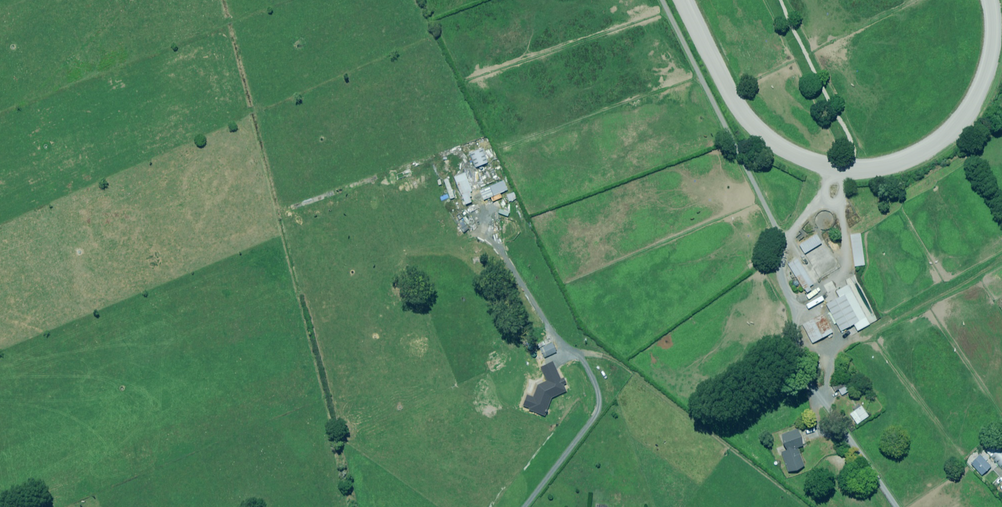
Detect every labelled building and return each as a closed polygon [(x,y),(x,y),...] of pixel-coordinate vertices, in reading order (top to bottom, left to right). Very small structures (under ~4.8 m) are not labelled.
[(490,163),(484,148),(471,153),(477,168),(490,163)] [(472,189),(466,174),(456,178),(467,205),(475,201),(471,190),(472,189)] [(456,198),(450,179),(445,180),(452,199),(456,198)] [(506,190),(502,181),(492,185),(496,194),(506,190)] [(511,182),(504,185),(511,202),(518,199),(511,182)] [(493,197),(489,188),(481,191),(485,200),(493,197)] [(470,229),(463,221),(459,225),(465,233),(470,229)] [(866,265),(862,234),(852,235),(856,267),(866,265)] [(809,239),(801,246),(821,274),(830,268),(809,239)] [(801,258),(790,264),(806,292),(817,286),(801,258)] [(871,324),(850,285),(838,291),(841,297),(828,304),(842,331),(855,324),(859,331),(871,324)] [(835,332),(826,314),(805,325),(814,343),(835,332)] [(557,352),(553,344),(542,349),(546,358),(557,352)] [(566,385),(556,362),(544,367),(549,378),(548,378),(551,385),(552,385),(554,390),(566,385)] [(855,390),(849,379),(834,387),(836,392),(840,390),(843,396),(855,390)] [(870,416),(863,406),(852,414),(859,424),(870,416)] [(804,446),(798,429),(782,435),(787,450),(783,452),(790,472),(806,467),(799,448),(804,446)] [(1001,447),(992,457),(1001,467),(1001,448),(1001,447)] [(993,466),(983,454),(972,463),(983,475),(993,466)]
